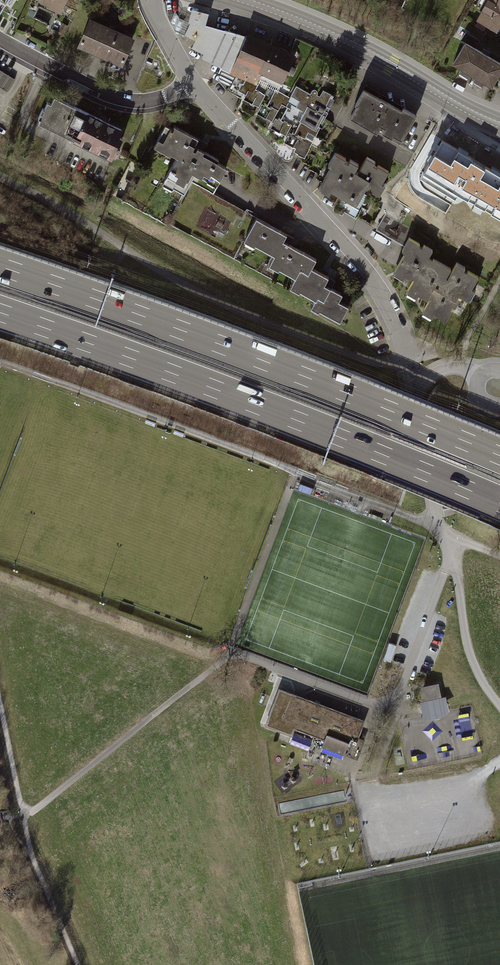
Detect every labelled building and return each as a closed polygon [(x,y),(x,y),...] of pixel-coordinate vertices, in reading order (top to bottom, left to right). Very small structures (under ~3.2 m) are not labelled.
[(8,0),(0,0),(0,13),(8,0)] [(40,4),(62,13),(68,0),(42,0),(40,4)] [(476,22),(497,34),(499,28),(499,0),(488,0),(476,22)] [(49,23),(53,12),(43,7),(38,18),(49,23)] [(189,23),(190,24),(185,35),(195,40),(192,48),(204,53),(202,58),(236,76),(233,82),(236,84),(234,88),(246,94),(247,95),(244,100),(259,108),(260,108),(258,113),(273,122),(274,122),(271,128),(287,136),(288,136),(284,142),(296,148),(294,152),(305,158),(321,128),(319,127),(321,123),(323,124),(324,122),(329,113),(328,112),(331,107),(327,105),(331,98),(333,99),(334,97),(323,90),(320,97),(319,96),(318,95),(318,94),(318,92),(316,91),(314,91),(312,91),(311,94),(296,86),(290,98),(278,92),(281,84),(283,85),(298,55),(285,50),(249,33),(247,36),(220,29),(205,26),(209,13),(193,9),(189,23)] [(134,37),(89,18),(77,46),(122,66),(134,37)] [(466,33),(461,40),(475,48),(480,41),(466,33)] [(465,45),(453,66),(492,89),(499,77),(499,65),(465,45)] [(0,70),(0,86),(9,91),(16,79),(0,70)] [(402,113),(364,91),(356,105),(359,107),(352,118),(377,133),(381,126),(386,129),(383,134),(392,140),(394,136),(403,141),(417,117),(404,109),(402,113)] [(73,107),(50,96),(36,123),(113,159),(125,131),(107,123),(73,107)] [(197,139),(167,123),(154,146),(177,158),(163,184),(183,193),(192,173),(215,187),(226,164),(201,151),(193,147),(197,139)] [(459,147),(458,150),(443,141),(420,180),(455,200),(457,197),(468,203),(468,202),(474,205),(474,206),(499,221),(499,172),(492,167),(491,168),(468,155),(469,153),(459,147)] [(345,158),(334,152),(328,165),(331,166),(319,188),(330,193),(331,191),(358,205),(367,188),(380,196),(387,183),(384,181),(389,171),(377,164),(376,165),(375,165),(376,162),(366,156),(357,172),(354,171),(358,164),(349,159),(347,162),(344,160),(345,158)] [(286,235),(256,219),(244,242),(274,256),(268,266),(295,278),(290,288),(314,300),(311,307),(340,321),(348,306),(340,301),(343,294),(337,291),(332,288),(335,279),(312,269),(316,259),(284,241),(285,238),(286,235)] [(424,245),(422,248),(420,247),(422,244),(409,238),(402,251),(406,253),(398,267),(395,272),(393,275),(411,285),(406,293),(417,299),(419,297),(428,302),(422,313),(432,318),(434,315),(446,322),(453,311),(452,310),(460,297),(471,303),(477,291),(473,289),(480,277),(468,270),(467,272),(465,271),(467,268),(457,262),(448,279),(447,278),(452,269),(434,259),(433,260),(429,258),(434,250),(424,245)] [(423,687),(425,700),(440,697),(437,684),(423,687)] [(365,720),(279,688),(266,722),(292,731),(294,725),(327,737),(323,749),(342,756),(343,752),(357,757),(363,739),(359,737),(365,720)] [(446,696),(440,697),(425,700),(421,701),(423,715),(436,714),(449,710),(446,696)] [(467,716),(454,720),(460,737),(472,733),(467,716)] [(299,733),(295,741),(311,748),(315,740),(299,733)]
